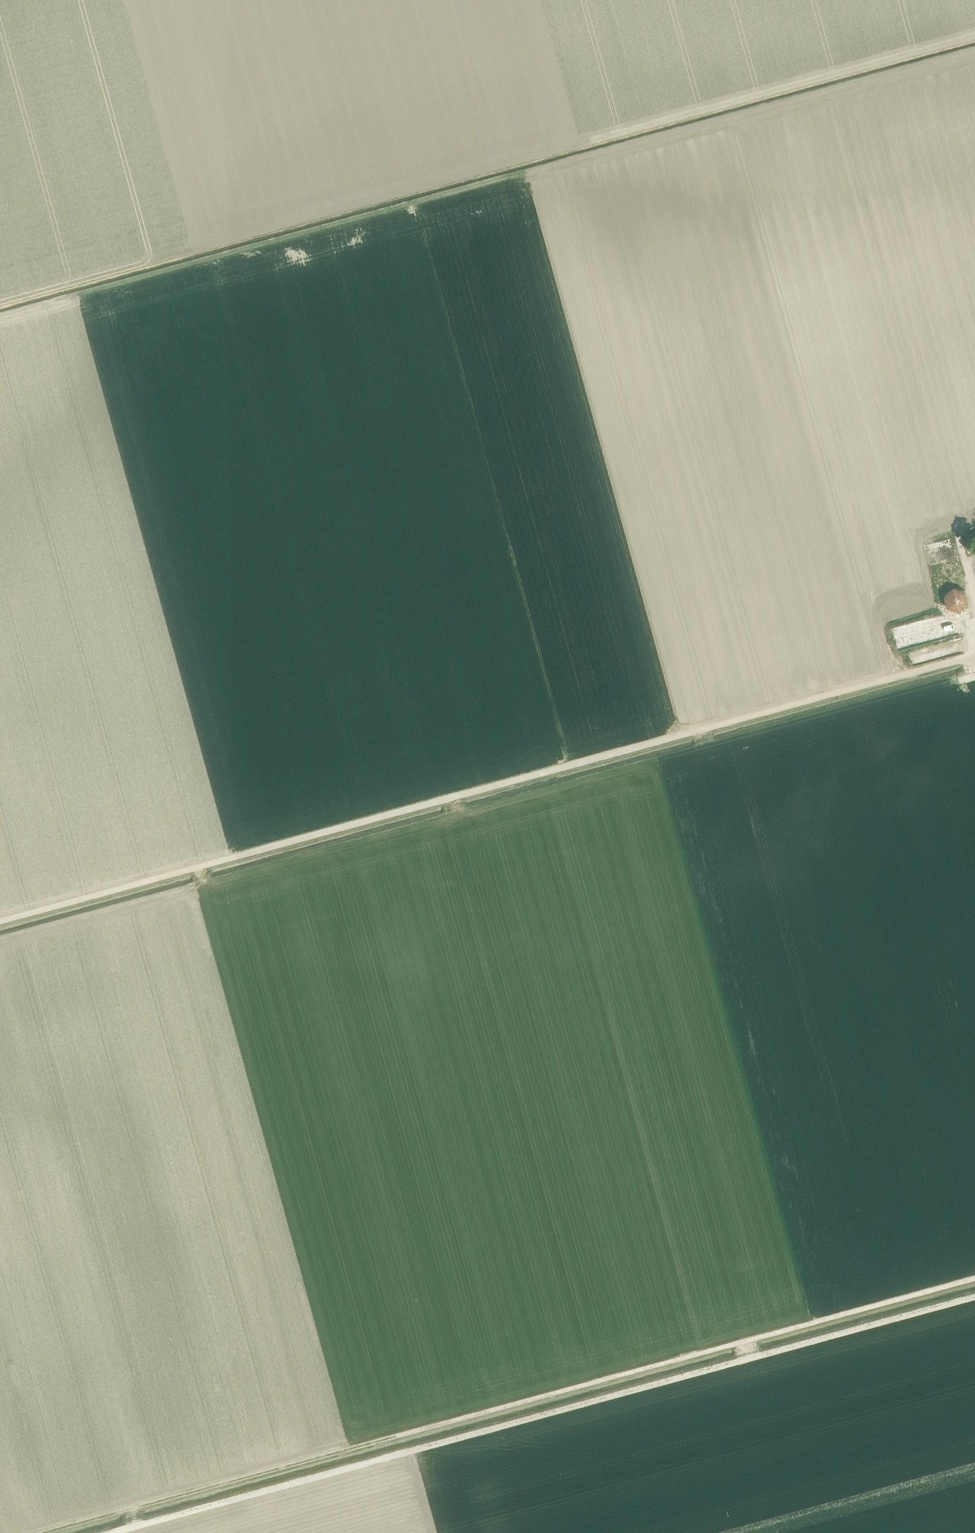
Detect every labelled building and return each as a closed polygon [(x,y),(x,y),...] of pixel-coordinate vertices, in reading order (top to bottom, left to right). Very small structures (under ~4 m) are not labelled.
[(951,603),(954,608),(962,603),(950,580),(933,589),(942,607),(951,603)] [(937,640),(904,648),(907,663),(940,655),(937,640)]
